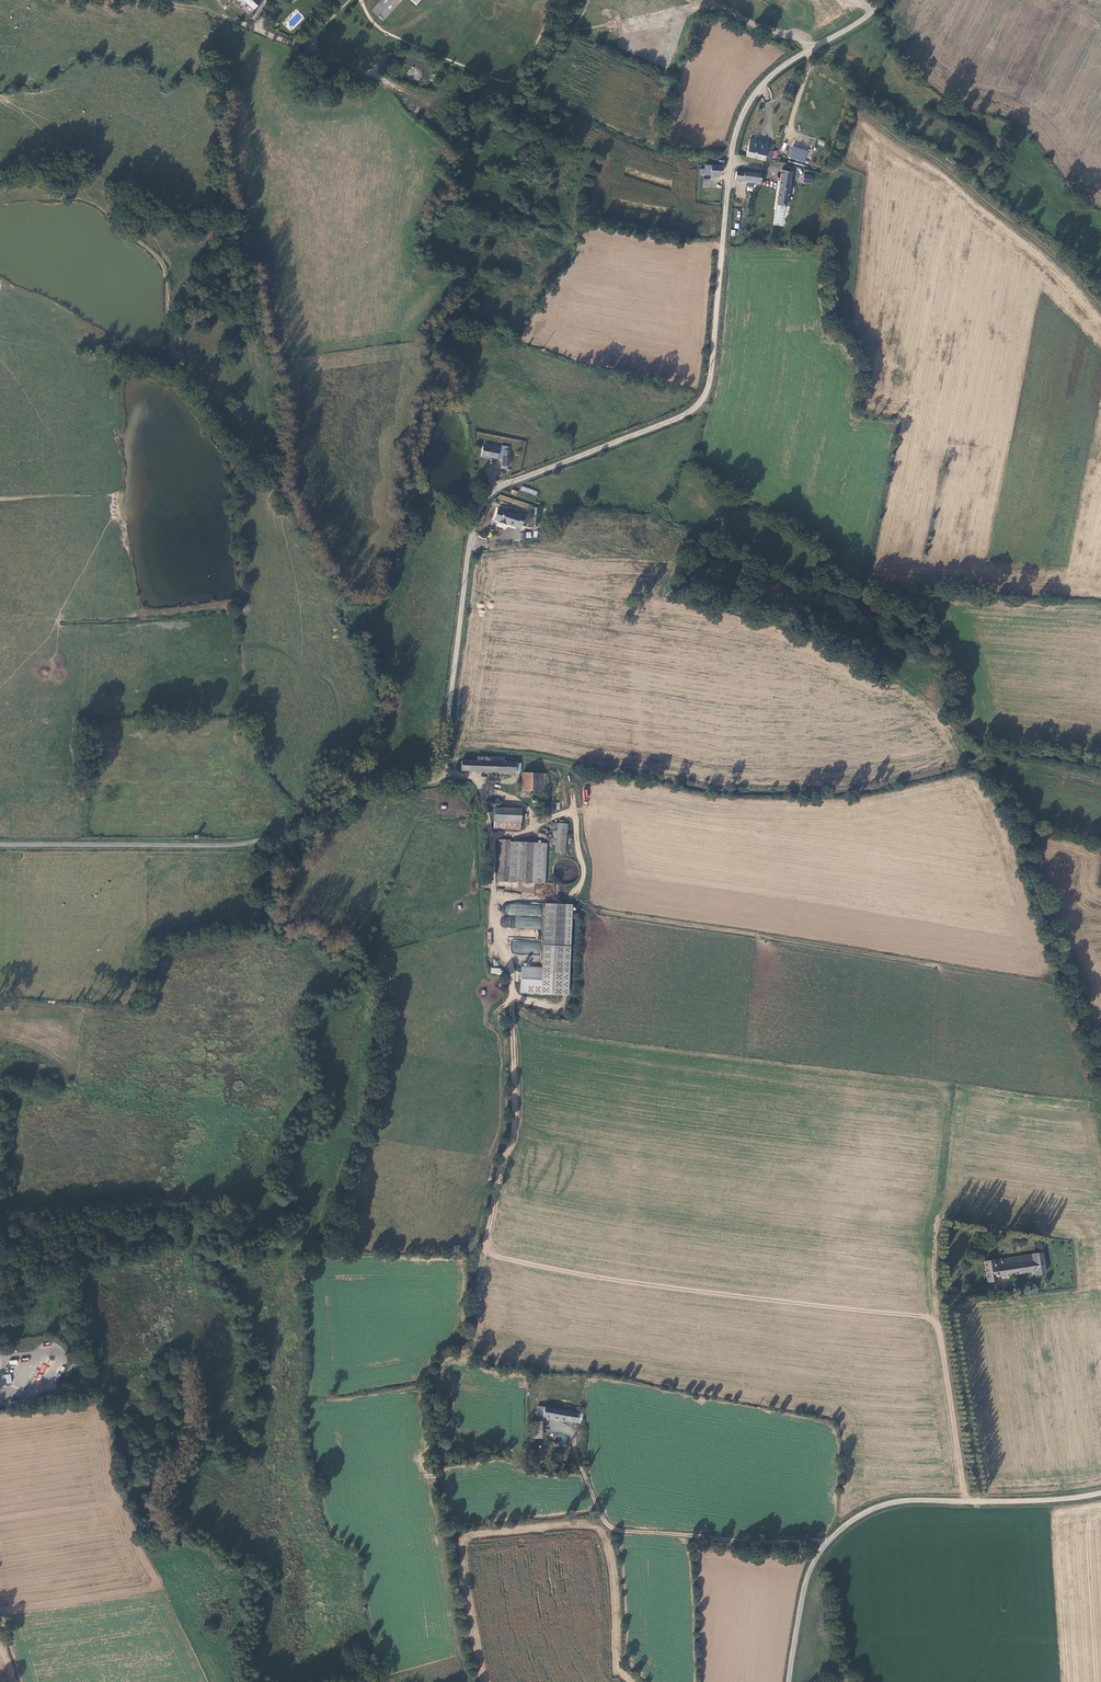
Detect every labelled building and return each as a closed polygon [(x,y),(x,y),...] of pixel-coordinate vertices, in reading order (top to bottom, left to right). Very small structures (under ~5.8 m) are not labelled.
[(253,10),(262,0),(241,0),(253,10)] [(809,144),(815,145),(816,139),(802,136),(801,142),(794,140),(793,146),(808,149),(809,144)] [(747,138),(743,155),(761,159),(770,161),(770,158),(772,151),(771,151),(765,149),(765,143),(747,138)] [(807,155),(792,151),(789,158),(805,163),(807,155)] [(702,173),(718,173),(718,164),(702,164),(702,173)] [(760,174),(733,169),(732,179),(758,184),(759,180),(760,174)] [(781,169),(775,207),(786,207),(791,172),(781,169)] [(812,176),(804,175),(802,183),(811,185),(812,176)] [(505,442),(505,438),(497,437),(496,441),(479,437),(477,446),(497,451),(497,452),(498,452),(498,456),(504,457),(505,449),(503,449),(505,442)] [(536,493),(521,487),(520,491),(535,496),(536,493)] [(497,510),(492,520),(498,522),(497,523),(503,526),(503,524),(513,528),(514,527),(518,528),(523,519),(518,517),(518,518),(502,512),(502,513),(497,510)] [(492,763),(476,762),(460,761),(459,770),(513,774),(514,769),(517,769),(518,763),(503,761),(502,758),(500,758),(500,756),(492,756),(492,757),(492,763)] [(538,790),(539,773),(523,772),(521,796),(529,797),(530,790),(538,790)] [(497,809),(496,820),(519,822),(519,809),(497,809)] [(519,822),(496,820),(496,828),(519,829),(519,822)] [(566,852),(567,822),(558,822),(555,851),(566,852)] [(501,879),(511,880),(514,840),(514,838),(504,837),(501,879)] [(514,840),(511,880),(535,882),(538,841),(514,840)] [(538,841),(535,882),(545,883),(547,842),(538,841)] [(570,904),(542,903),(540,966),(520,965),(520,991),(568,993),(570,904)] [(511,952),(525,953),(525,949),(523,948),(523,941),(512,940),(511,952)] [(1046,1272),(1042,1254),(1042,1253),(1032,1254),(1032,1256),(993,1261),(993,1259),(983,1261),(985,1276),(986,1282),(995,1281),(995,1276),(1033,1270),(1035,1274),(1046,1272)] [(958,1294),(958,1287),(949,1288),(950,1295),(958,1294)] [(40,1382),(46,1365),(42,1364),(36,1380),(40,1382)] [(532,1408),(576,1417),(578,1408),(533,1399),(533,1400),(532,1408)] [(526,1414),(526,1431),(537,1431),(537,1415),(526,1414)]
